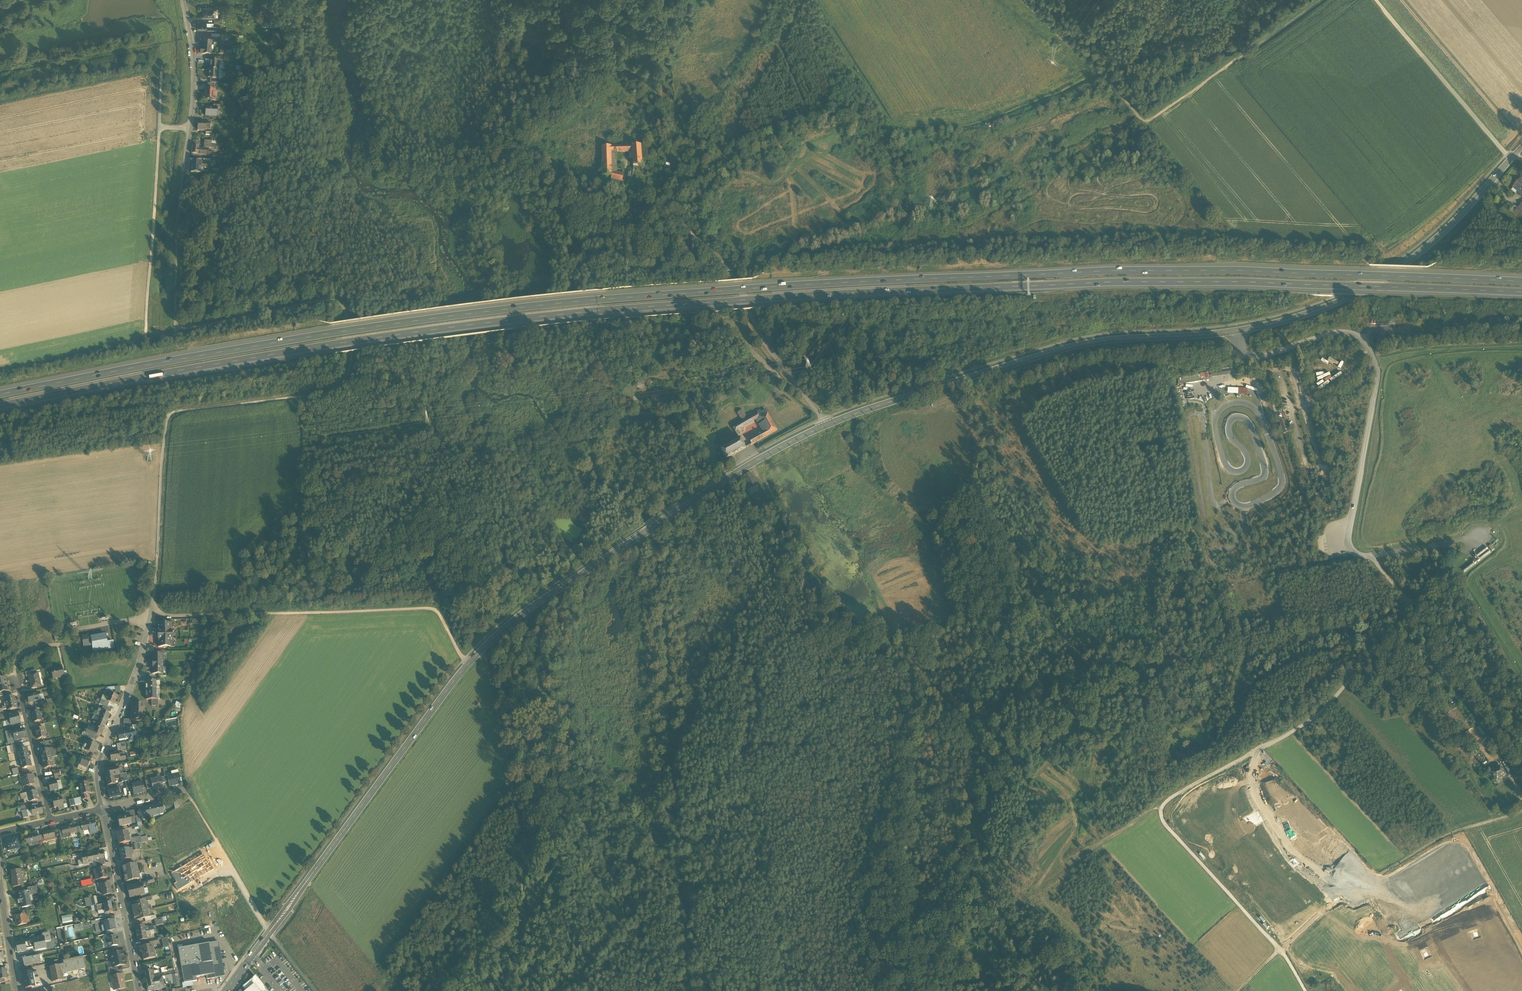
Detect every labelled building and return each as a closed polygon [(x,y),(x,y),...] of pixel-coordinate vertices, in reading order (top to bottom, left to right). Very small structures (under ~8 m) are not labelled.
[(203,17),(215,17),(215,9),(203,8),(203,17)] [(211,45),(203,45),(203,49),(201,50),(201,54),(210,54),(211,45)] [(210,64),(210,70),(218,70),(219,70),(219,60),(213,60),(213,61),(212,61),(209,61),(209,64),(210,64)] [(218,79),(218,70),(210,70),(209,70),(209,75),(208,75),(208,78),(210,78),(211,78),(211,79),(218,79)] [(204,100),(214,100),(213,100),(214,90),(215,90),(207,89),(205,89),(204,100)] [(209,117),(212,117),(216,117),(217,107),(213,107),(206,107),(206,116),(209,116),(209,117)] [(206,131),(206,129),(206,123),(198,123),(198,131),(206,131)] [(603,178),(612,177),(611,154),(611,147),(602,148),(603,178)] [(616,174),(615,153),(611,154),(612,177),(612,180),(622,183),(623,175),(620,175),(616,174)] [(633,160),(633,167),(642,167),(641,153),(632,153),(633,160)] [(200,173),(201,167),(201,162),(191,161),(190,172),(200,173)] [(1514,189),(1517,192),(1521,186),(1521,181),(1520,180),(1513,188),(1514,189)] [(1200,373),(1177,377),(1178,382),(1185,381),(1201,378),(1200,374),(1200,373)] [(640,387),(642,382),(641,382),(639,382),(637,389),(643,391),(645,383),(643,388),(640,387)] [(756,420),(760,418),(763,416),(761,412),(761,410),(757,412),(758,414),(748,420),(743,422),(733,428),(735,432),(737,435),(740,433),(738,430),(756,420)] [(738,413),(743,422),(748,420),(742,411),(738,413)] [(760,418),(763,424),(767,431),(769,434),(777,430),(767,414),(763,416),(760,418)] [(1280,422),(1284,435),(1288,434),(1290,433),(1289,429),(1288,430),(1285,421),(1280,422)] [(750,440),(752,444),(769,434),(767,431),(764,433),(750,440)] [(721,450),(726,459),(745,448),(740,439),(721,450)] [(751,474),(750,472),(744,476),(745,478),(750,487),(757,483),(751,474)] [(756,507),(762,505),(758,493),(752,495),(756,507)] [(158,640),(172,639),(171,631),(158,632),(158,640)] [(91,637),(91,638),(92,644),(93,652),(114,648),(113,642),(107,643),(105,634),(91,637)] [(51,670),(53,678),(59,676),(60,678),(60,677),(64,676),(64,677),(63,672),(62,669),(58,670),(57,668),(51,670)] [(40,686),(39,679),(38,673),(36,673),(28,675),(29,676),(31,688),(40,686)] [(7,684),(0,686),(0,692),(2,692),(8,690),(7,684)] [(156,699),(156,689),(146,689),(147,700),(152,700),(156,700),(156,699)] [(110,702),(114,704),(117,695),(108,691),(105,696),(108,698),(107,701),(110,702)] [(28,696),(29,703),(40,700),(39,695),(38,693),(28,696)] [(7,709),(8,711),(17,708),(14,696),(5,699),(6,702),(7,702),(8,706),(7,707),(7,709)] [(99,704),(103,706),(107,707),(110,702),(107,701),(101,699),(101,700),(100,703),(99,704)] [(132,720),(143,720),(144,705),(133,704),(132,720)] [(31,713),(33,722),(41,720),(39,711),(36,712),(31,713)] [(110,714),(103,711),(101,717),(107,719),(110,714)] [(9,716),(10,720),(11,725),(20,723),(18,714),(9,716)] [(94,720),(93,722),(104,727),(107,719),(101,717),(100,716),(100,717),(98,721),(94,720)] [(96,727),(94,731),(94,732),(99,734),(101,734),(104,727),(93,722),(92,724),(92,725),(96,727)] [(35,730),(37,739),(46,737),(44,728),(40,729),(35,730)] [(118,733),(119,740),(129,739),(134,738),(134,737),(135,737),(134,730),(133,731),(132,728),(127,729),(127,731),(118,733)] [(22,729),(12,731),(14,740),(15,740),(24,738),(22,729)] [(97,738),(99,734),(94,732),(94,731),(90,730),(89,729),(88,730),(87,734),(89,735),(97,738)] [(15,742),(15,740),(14,740),(12,731),(6,733),(9,743),(15,741),(15,742)] [(1462,735),(1466,741),(1472,737),(1468,731),(1462,735)] [(1466,741),(1469,746),(1474,742),(1476,740),(1473,736),(1472,737),(1466,741)] [(98,745),(88,741),(87,745),(85,750),(94,753),(96,748),(96,749),(98,745)] [(117,744),(118,751),(126,749),(125,742),(117,744)] [(1474,742),(1469,746),(1472,751),(1478,747),(1474,742)] [(17,750),(19,759),(28,757),(26,748),(17,750)] [(42,760),(51,758),(50,753),(49,749),(40,751),(42,760)] [(110,753),(111,761),(120,760),(120,757),(119,752),(110,753)] [(31,767),(28,757),(19,759),(22,769),(31,767)] [(53,765),(51,758),(42,760),(44,769),(53,766),(53,765)] [(82,762),(80,765),(87,768),(90,761),(83,758),(82,762)] [(1491,773),(1497,781),(1506,774),(1500,766),(1491,773)] [(107,770),(108,776),(114,775),(119,775),(119,774),(118,767),(107,770)] [(22,783),(23,787),(34,785),(32,780),(34,780),(33,774),(31,775),(26,776),(25,773),(19,775),(19,778),(22,778),(23,782),(22,783)] [(179,774),(172,775),(167,776),(168,782),(169,787),(181,784),(179,774)] [(114,779),(114,775),(108,776),(106,776),(108,785),(115,784),(114,779)] [(152,788),(153,789),(158,788),(158,789),(163,788),(163,783),(161,778),(161,780),(157,781),(157,779),(151,780),(152,788)] [(58,789),(56,782),(48,784),(50,792),(58,789)] [(79,784),(83,800),(87,799),(86,794),(90,793),(88,782),(79,784)] [(131,784),(133,793),(139,792),(139,793),(144,792),(143,784),(138,785),(138,783),(131,784)] [(117,797),(120,796),(118,789),(115,790),(111,791),(108,791),(109,795),(110,799),(112,798),(117,797)] [(27,792),(27,793),(30,802),(38,800),(37,796),(38,796),(37,790),(27,792)] [(52,800),(54,808),(58,807),(64,806),(62,798),(52,800)] [(69,800),(70,807),(75,805),(82,804),(80,798),(74,799),(69,800)] [(153,806),(145,808),(147,817),(153,815),(154,817),(159,816),(159,815),(160,815),(160,814),(164,813),(164,811),(163,807),(162,805),(159,806),(159,804),(155,805),(155,806),(153,807),(153,806)] [(31,808),(32,811),(33,816),(43,814),(41,805),(31,808)] [(140,818),(147,817),(145,808),(142,808),(143,809),(141,809),(141,808),(137,809),(139,816),(139,818),(140,818)] [(23,818),(33,816),(32,811),(29,812),(28,810),(22,812),(23,818)] [(120,827),(132,824),(130,818),(130,815),(129,816),(118,818),(120,827)] [(83,831),(90,829),(96,828),(95,821),(85,823),(81,824),(81,826),(82,831),(83,831)] [(64,835),(65,837),(71,835),(70,834),(76,832),(77,832),(76,827),(75,826),(66,828),(66,827),(62,828),(62,830),(63,835),(64,835)] [(43,835),(44,840),(45,839),(55,837),(54,833),(53,830),(43,833),(43,835)] [(117,833),(119,844),(129,842),(127,831),(117,833)] [(23,837),(25,844),(29,844),(38,841),(39,841),(38,836),(37,835),(28,837),(28,836),(23,837)] [(7,849),(8,851),(20,849),(19,846),(18,840),(17,839),(14,839),(14,838),(8,840),(9,841),(6,841),(6,843),(7,849)] [(130,859),(129,854),(129,852),(128,848),(119,850),(121,860),(130,859)] [(103,852),(91,854),(92,862),(93,862),(96,861),(104,859),(103,852)] [(81,855),(82,860),(83,865),(92,863),(93,863),(93,862),(92,862),(91,854),(81,855)] [(83,865),(81,855),(73,857),(75,866),(83,865)] [(174,885),(178,892),(213,872),(209,864),(208,865),(203,856),(171,875),(176,884),(174,885)] [(92,863),(93,867),(105,864),(104,859),(96,861),(93,862),(93,863),(92,863)] [(126,879),(126,882),(139,879),(137,864),(124,867),(124,870),(123,870),(125,879),(126,879)] [(95,875),(96,880),(101,879),(104,878),(108,877),(105,868),(96,870),(97,875),(95,875)] [(12,879),(13,887),(23,886),(21,870),(11,871),(13,879),(12,879)] [(101,886),(103,895),(111,894),(109,884),(103,885),(101,886)] [(127,887),(129,898),(135,897),(134,896),(138,895),(138,896),(145,895),(143,884),(127,887)] [(31,906),(29,895),(28,892),(28,891),(19,893),(20,899),(21,903),(22,908),(31,906)] [(85,899),(87,907),(96,905),(95,897),(85,899)] [(131,904),(133,912),(145,909),(144,902),(143,901),(141,902),(131,904)] [(104,904),(104,905),(105,908),(106,913),(113,912),(111,903),(109,903),(104,904)] [(147,917),(145,909),(133,912),(135,921),(145,918),(147,918),(147,917)] [(15,916),(17,926),(27,924),(24,914),(22,915),(15,916)] [(71,914),(61,916),(63,923),(73,921),(71,914)] [(162,917),(156,919),(154,919),(156,926),(163,924),(162,917)] [(105,925),(106,931),(112,930),(115,929),(113,919),(106,921),(103,921),(104,925),(105,925)] [(145,932),(146,932),(145,930),(145,928),(144,925),(135,927),(136,934),(145,932)] [(146,940),(146,936),(145,932),(136,934),(138,942),(146,940)] [(42,934),(43,937),(45,937),(46,941),(50,940),(49,933),(42,934)] [(108,942),(109,947),(118,945),(117,941),(116,938),(115,935),(113,936),(107,937),(105,938),(106,942),(108,942)] [(44,941),(46,941),(45,937),(43,937),(34,939),(33,939),(34,943),(35,948),(35,950),(45,948),(44,941)] [(25,950),(24,945),(24,941),(16,942),(18,953),(26,951),(25,950)] [(209,943),(198,945),(200,957),(201,964),(212,962),(210,950),(209,943)] [(142,953),(143,960),(154,958),(152,950),(154,950),(153,945),(139,948),(140,953),(142,953)] [(192,965),(197,964),(195,958),(200,957),(198,945),(178,948),(180,963),(192,961),(192,965)] [(73,948),(66,950),(68,957),(75,955),(73,948)] [(221,960),(219,948),(210,950),(212,962),(221,960)] [(110,955),(111,961),(124,958),(122,952),(114,954),(110,955)] [(23,960),(24,966),(41,963),(40,959),(39,956),(27,958),(27,959),(23,960)] [(83,957),(63,961),(63,964),(65,970),(61,971),(62,974),(85,969),(83,957)] [(125,964),(124,958),(111,961),(113,967),(117,966),(125,964)] [(212,962),(214,974),(215,977),(224,976),(221,960),(212,962)] [(212,962),(201,964),(197,964),(192,965),(192,961),(180,963),(184,983),(197,981),(196,977),(206,975),(214,974),(212,962)] [(63,964),(55,966),(49,967),(53,982),(63,980),(62,974),(61,971),(65,970),(63,964)] [(145,980),(154,978),(153,976),(152,970),(144,972),(145,980)] [(24,982),(26,988),(34,987),(34,986),(32,975),(34,975),(36,974),(35,971),(22,974),(24,982)] [(111,977),(114,990),(115,990),(114,989),(118,988),(119,989),(126,988),(125,983),(124,983),(122,974),(117,976),(111,977)] [(260,985),(263,986),(256,976),(254,977),(260,985)] [(160,977),(154,978),(155,987),(157,988),(164,987),(162,977),(160,977)] [(254,977),(242,986),(246,990),(268,990),(263,986),(260,985),(254,977)] [(147,988),(155,987),(154,978),(145,980),(147,988)]
